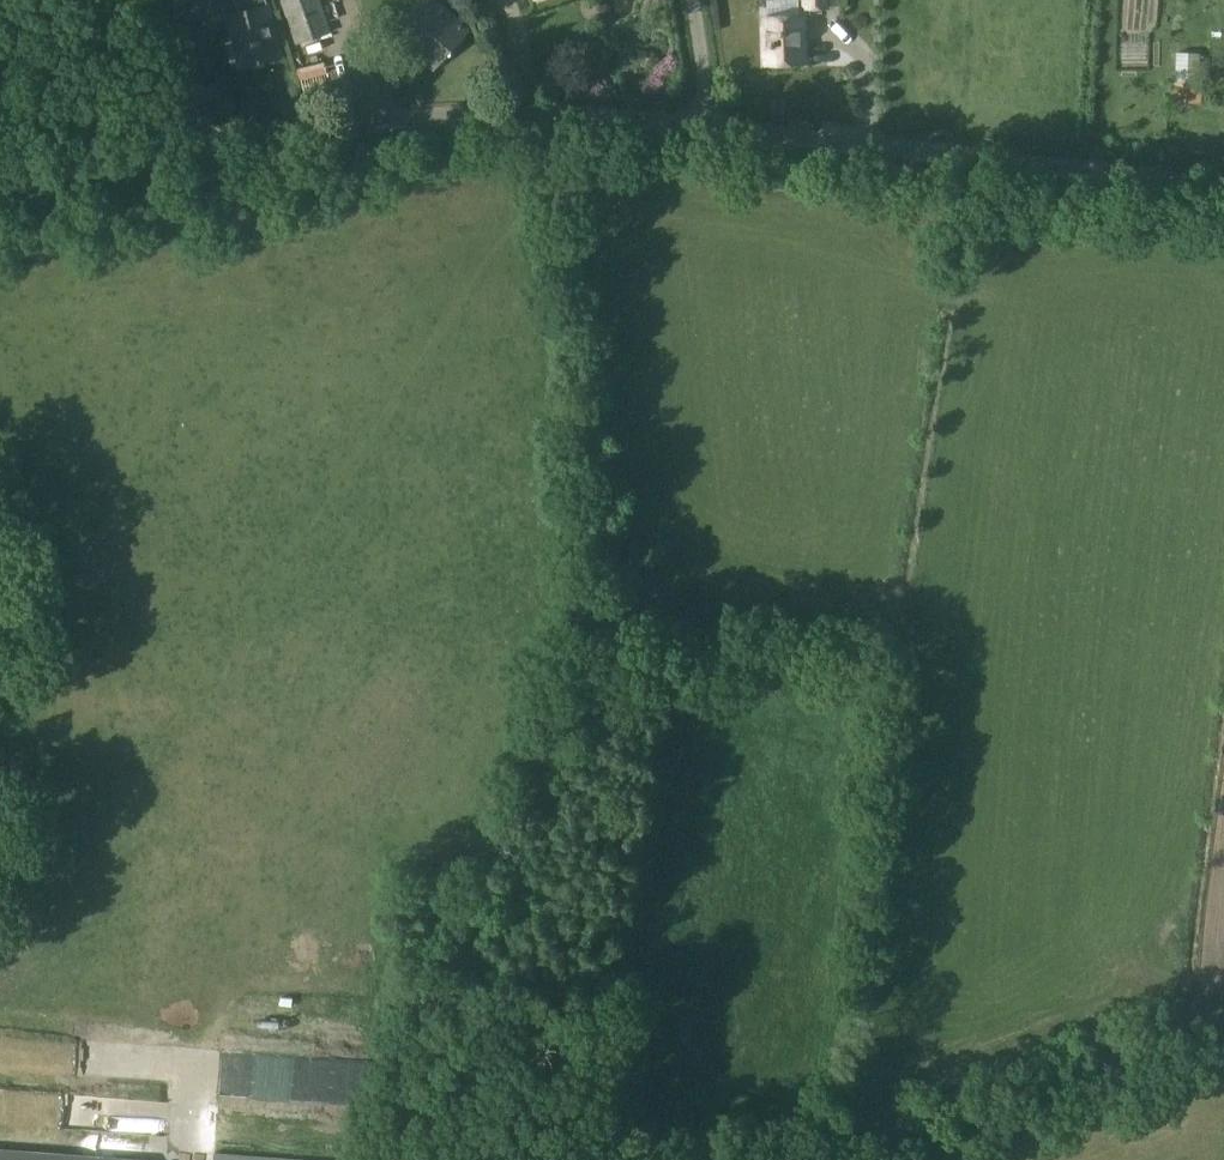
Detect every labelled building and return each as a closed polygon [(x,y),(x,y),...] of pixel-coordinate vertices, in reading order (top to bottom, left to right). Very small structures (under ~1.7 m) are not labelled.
[(265,0),(238,0),(241,12),(228,15),(241,66),(280,56),(267,5),(265,0)] [(331,34),(320,0),(283,0),(299,45),(331,34)] [(468,31),(432,0),(424,0),(395,33),(436,68),(468,31)] [(765,62),(804,61),(803,16),(763,17),(765,62)] [(1203,82),(1223,81),(1223,68),(1202,69),(1203,82)] [(1176,80),(1176,102),(1200,102),(1200,80),(1176,80)] [(107,1073),(135,1076),(137,1055),(109,1052),(107,1073)] [(14,1159),(35,1159),(35,1147),(14,1147),(14,1159)]
